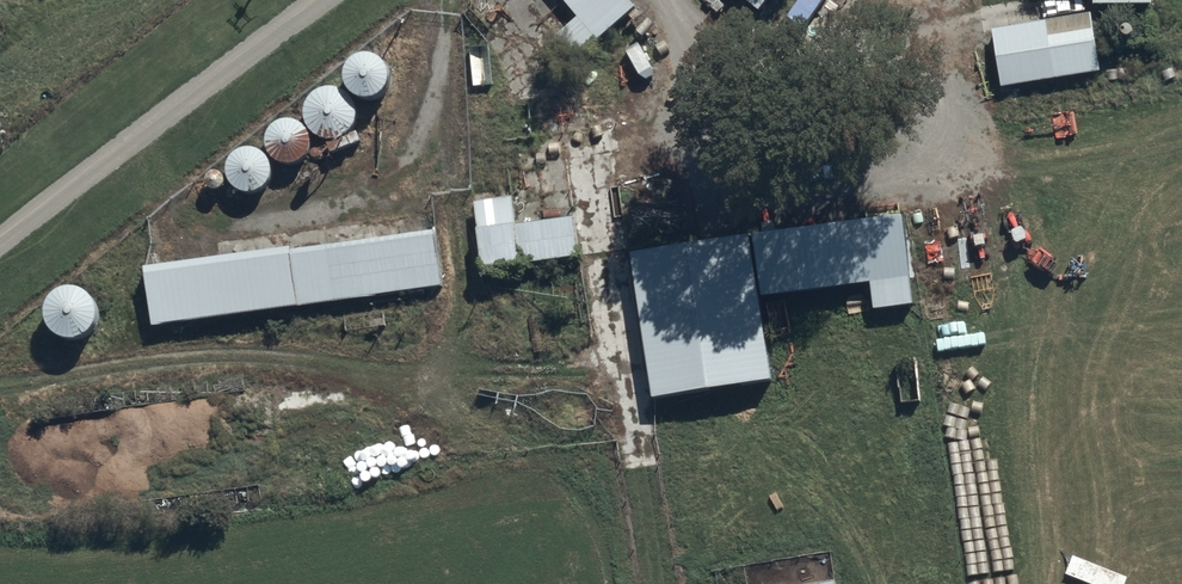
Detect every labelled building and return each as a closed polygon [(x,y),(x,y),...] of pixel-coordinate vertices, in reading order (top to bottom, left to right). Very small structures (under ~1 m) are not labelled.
[(551,41),(567,60),(629,7),(623,0),(561,0),(577,19),(551,41)] [(752,10),(760,0),(740,0),(752,10)] [(991,35),(999,87),(1096,72),(1088,20),(991,35)] [(360,53),(358,53),(357,53),(355,54),(354,54),(352,54),(351,55),(349,55),(348,56),(346,57),(345,58),(344,59),(342,60),(341,61),(340,62),(339,64),(338,65),(338,66),(337,68),(336,69),(336,71),(336,73),(335,74),(335,76),(335,77),(335,79),(336,81),(336,82),(336,84),(337,85),(338,87),(338,88),(339,90),(340,91),(341,92),(342,93),(344,94),(345,95),(346,96),(348,97),(349,98),(351,98),(352,99),(354,99),(355,100),(357,100),(359,100),(360,100),(362,100),(363,99),(365,99),(366,98),(368,98),(369,97),(371,96),(372,95),(373,94),(375,93),(376,92),(377,91),(378,90),(379,88),(379,87),(380,85),(381,84),(381,82),(381,81),(382,79),(382,77),(382,76),(382,74),(381,73),(381,71),(381,69),(380,68),(379,66),(379,65),(378,64),(377,62),(376,61),(375,60),(373,59),(372,58),(371,57),(369,56),(368,55),(366,55),(365,54),(363,54),(362,54),(360,53)] [(324,88),(323,88),(321,88),(319,88),(317,88),(316,89),(314,89),(312,90),(311,91),(309,92),(308,93),(306,94),(305,95),(304,96),(302,98),(301,99),(300,101),(300,102),(299,104),(298,106),(298,107),(297,109),(297,111),(297,113),(297,114),(297,116),(297,118),(298,120),(298,122),(299,123),(300,125),(300,126),(301,128),(302,129),(304,131),(305,132),(306,133),(307,134),(309,135),(311,136),(312,137),(314,138),(316,138),(317,139),(319,139),(321,139),(323,139),(324,139),(326,139),(328,139),(330,138),(331,138),(333,137),(335,136),(336,135),(338,134),(339,133),(340,132),(342,131),(343,129),(344,128),(345,126),(346,125),(346,123),(347,122),(347,120),(348,118),(348,116),(348,115),(348,113),(348,111),(348,109),(347,107),(347,106),(346,104),(346,102),(345,101),(344,99),(343,98),(342,96),(340,95),(339,94),(338,93),(336,92),(335,91),(333,90),(331,89),(330,89),(328,89),(326,88),(324,88)] [(282,120),(281,120),(279,120),(278,120),(276,120),(275,120),(273,121),(272,121),(270,122),(269,123),(268,124),(267,125),(266,126),(264,127),(263,128),(263,129),(262,130),(261,132),(260,133),(260,135),(259,136),(259,138),(259,139),(259,141),(259,142),(259,144),(259,145),(259,147),(260,148),(260,150),(261,151),(262,152),(263,154),(264,155),(264,156),(266,157),(267,158),(268,159),(269,160),(270,161),(272,161),(273,162),(275,162),(276,163),(278,163),(279,163),(281,163),(282,163),(284,163),(285,163),(287,162),(288,162),(290,161),(291,161),(292,160),(293,159),(295,158),(296,157),(297,156),(298,155),(299,154),(300,152),(300,151),(301,150),(301,148),(302,147),(302,145),(302,144),(303,142),(302,141),(302,139),(302,138),(302,136),(301,135),(301,133),(300,132),(300,130),(299,129),(298,128),(297,127),(296,126),(295,125),(294,124),(292,123),(291,122),(290,121),(288,121),(287,120),(285,120),(284,120),(282,120)] [(245,148),(243,148),(242,148),(240,148),(239,149),(237,149),(235,150),(234,150),(233,151),(231,152),(230,152),(229,153),(227,154),(226,156),(225,157),(224,158),(224,160),(223,161),(222,162),(222,164),(221,165),(221,167),(221,169),(220,170),(220,172),(221,173),(221,175),(221,176),(222,178),(222,180),(223,181),(223,182),(224,184),(225,185),(226,186),(227,187),(229,188),(230,189),(231,190),(233,191),(234,192),(235,192),(237,193),(239,193),(240,194),(242,194),(243,194),(245,194),(246,194),(248,193),(250,193),(251,192),(253,192),(254,191),(255,190),(257,189),(258,188),(259,187),(260,186),(261,185),(262,184),(263,182),(264,181),(264,180),(265,178),(265,176),(266,175),(266,173),(266,172),(266,170),(266,169),(266,167),(265,165),(265,164),(264,162),(264,161),(263,160),(262,158),(261,157),(260,156),(259,155),(258,153),(257,153),(255,152),(254,151),(253,150),(251,149),(250,149),(248,149),(246,148),(245,148)] [(568,216),(512,226),(506,196),(465,203),(476,271),(575,253),(568,216)] [(771,381),(758,301),(866,284),(870,309),(912,302),(897,209),(623,254),(647,401),(771,381)] [(429,225),(138,267),(147,328),(437,287),(429,225)] [(65,287),(63,287),(61,287),(59,287),(57,287),(56,288),(54,288),(52,289),(51,290),(49,291),(47,292),(46,293),(45,294),(43,295),(42,297),(41,298),(40,300),(39,301),(38,303),(38,305),(37,307),(37,308),(37,310),(37,312),(37,314),(37,316),(37,318),(37,319),(38,321),(39,323),(39,325),(40,326),(41,328),(42,329),(43,331),(45,332),(46,333),(47,334),(49,335),(51,336),(52,337),(54,338),(56,338),(58,339),(59,339),(61,339),(63,339),(65,339),(67,339),(68,339),(70,338),(72,338),(74,337),(75,336),(77,335),(79,334),(80,333),(81,332),(83,331),(84,329),(85,328),(86,326),(87,325),(87,323),(88,321),(89,319),(89,318),(89,316),(89,314),(89,312),(89,310),(89,308),(89,307),(88,305),(88,303),(87,301),(86,300),(85,298),(84,297),(83,295),(81,294),(80,293),(79,292),(77,291),(75,290),(74,289),(72,288),(70,288),(69,287),(67,287),(65,287)]
